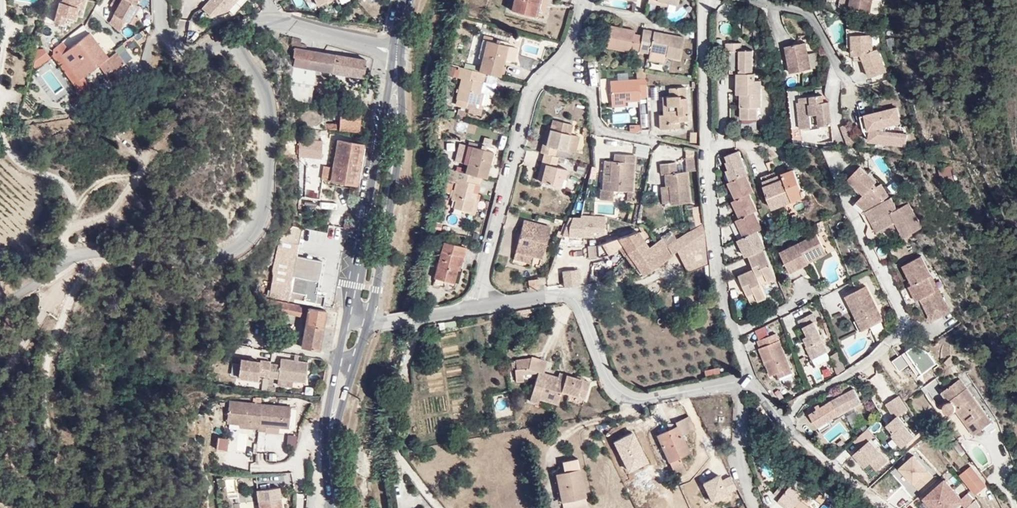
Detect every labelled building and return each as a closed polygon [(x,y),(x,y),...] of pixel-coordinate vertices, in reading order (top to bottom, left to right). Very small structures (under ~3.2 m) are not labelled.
[(52,10),(60,13),(63,5),(72,7),(74,0),(55,0),(52,10)] [(116,5),(137,16),(141,10),(136,7),(139,0),(118,0),(116,5)] [(201,4),(210,12),(220,0),(227,7),(234,0),(205,0),(201,4)] [(220,0),(210,12),(211,13),(227,7),(220,0)] [(514,5),(537,10),(539,0),(516,0),(514,5)] [(648,8),(664,12),(665,7),(677,10),(678,0),(649,0),(648,8)] [(872,0),(851,0),(849,9),(869,15),(872,0)] [(96,32),(89,22),(60,43),(78,68),(97,54),(99,57),(108,50),(106,47),(96,32)] [(227,33),(231,32),(228,23),(227,22),(214,28),(215,29),(219,38),(227,33)] [(635,50),(644,51),(647,35),(639,34),(639,29),(614,24),(610,48),(634,53),(635,50)] [(647,35),(644,51),(655,54),(656,49),(671,52),(670,57),(685,59),(689,36),(649,28),(647,35)] [(78,68),(60,43),(67,38),(60,29),(51,37),(51,44),(72,76),(86,74),(81,66),(78,68)] [(851,30),(858,62),(868,62),(871,70),(874,80),(890,74),(882,52),(877,53),(876,36),(863,37),(863,32),(851,30)] [(111,62),(123,53),(117,45),(125,39),(121,33),(112,39),(114,41),(106,47),(108,50),(99,57),(105,66),(111,62)] [(39,36),(33,36),(28,53),(30,56),(45,45),(39,36)] [(297,38),(288,36),(281,36),(279,46),(282,47),(281,58),(285,59),(286,66),(294,67),(289,98),(307,101),(311,69),(365,76),(368,60),(304,53),(303,49),(297,47),(297,38)] [(504,61),(508,46),(499,43),(500,40),(495,39),(495,42),(483,39),(478,58),(482,59),(480,67),(479,71),(485,73),(500,77),(504,61)] [(741,74),(756,73),(754,51),(743,51),(743,43),(729,44),(729,52),(733,52),(734,75),(741,74)] [(795,73),(816,72),(813,44),(793,45),(795,73)] [(504,61),(514,63),(518,48),(508,46),(504,61)] [(42,48),(28,59),(36,69),(50,58),(42,48)] [(662,66),(670,68),(672,60),(664,58),(662,66)] [(111,62),(105,66),(104,67),(107,72),(115,67),(111,62)] [(479,71),(480,67),(465,63),(464,68),(479,71)] [(480,92),(485,73),(479,71),(464,68),(459,67),(458,69),(459,70),(457,77),(461,78),(456,99),(457,99),(455,105),(461,106),(466,108),(466,112),(481,115),(482,109),(478,107),(478,104),(481,105),(484,93),(480,92)] [(92,90),(89,73),(86,74),(72,76),(74,86),(70,86),(71,94),(92,90)] [(758,80),(758,73),(756,73),(741,74),(742,94),(746,94),(746,100),(746,119),(762,119),(761,106),(765,107),(765,80),(758,80)] [(364,84),(334,78),(329,101),(359,106),(364,84)] [(612,103),(625,102),(639,102),(639,95),(648,95),(647,82),(638,83),(638,78),(611,79),(612,103)] [(690,124),(690,89),(672,89),(672,97),(662,97),(662,108),(671,108),(671,117),(661,117),(661,130),(672,130),(672,124),(690,124)] [(486,94),(484,93),(481,105),(478,104),(478,107),(482,109),(486,94)] [(802,131),(835,131),(834,107),(828,107),(828,100),(804,101),(804,107),(801,107),(802,131)] [(626,111),(625,102),(612,103),(612,110),(626,111)] [(466,112),(466,108),(461,106),(460,109),(458,108),(456,117),(464,119),(466,112)] [(542,137),(540,145),(543,146),(554,149),(557,138),(567,141),(572,125),(574,114),(555,108),(546,138),(542,137)] [(337,157),(355,160),(361,120),(346,117),(346,116),(328,112),(326,125),(306,125),(297,172),(317,175),(321,155),(337,157)] [(874,137),(874,147),(908,154),(910,142),(890,139),(890,133),(904,131),(901,114),(871,120),(872,129),(866,130),(867,137),(874,137)] [(500,121),(491,119),(489,126),(498,129),(500,121)] [(630,133),(640,130),(639,124),(629,126),(630,133)] [(581,127),(572,125),(567,141),(577,144),(581,127)] [(850,126),(843,129),(849,146),(857,143),(850,126)] [(799,129),(791,130),(792,141),(800,140),(799,129)] [(466,153),(469,136),(465,135),(460,152),(466,153)] [(478,167),(485,169),(492,142),(469,136),(466,153),(464,163),(478,167)] [(554,149),(543,146),(540,156),(544,157),(539,174),(559,179),(561,171),(563,172),(566,162),(554,159),(557,150),(554,149)] [(727,172),(732,182),(744,176),(746,176),(735,153),(726,158),(729,164),(727,165),(730,171),(727,172)] [(536,173),(539,174),(544,157),(540,156),(536,173)] [(615,185),(605,184),(605,204),(616,204),(616,194),(636,194),(636,157),(615,156),(615,163),(615,185)] [(701,175),(702,161),(691,161),(690,174),(701,175)] [(475,175),(478,167),(464,163),(462,169),(453,168),(449,187),(455,189),(453,197),(470,200),(473,186),(469,185),(472,174),(475,175)] [(605,164),(605,184),(615,185),(615,163),(605,164)] [(671,190),(671,199),(671,207),(690,207),(690,174),(680,174),(681,165),(666,164),(666,189),(671,190)] [(863,180),(858,185),(866,195),(862,198),(872,209),(884,205),(883,202),(873,189),(879,184),(865,167),(857,173),(863,180)] [(951,167),(938,168),(940,183),(952,182),(951,167)] [(774,212),(808,197),(805,191),(801,192),(792,171),(782,176),(780,169),(759,179),(774,212)] [(857,173),(852,178),(858,185),(863,180),(857,173)] [(737,201),(749,195),(752,193),(744,176),(732,182),(729,184),(737,201)] [(881,183),(879,184),(873,189),(883,202),(889,198),(881,183)] [(753,214),(757,212),(749,195),(737,201),(733,202),(741,219),(753,214)] [(862,198),(854,205),(861,213),(872,209),(862,198)] [(900,213),(894,201),(884,205),(872,209),(861,213),(869,230),(874,227),(879,237),(897,228),(905,244),(924,235),(911,207),(900,213)] [(704,226),(702,210),(695,210),(697,228),(704,226)] [(516,243),(517,243),(535,248),(540,249),(548,219),(525,213),(516,243)] [(741,219),(737,221),(745,238),(757,233),(761,231),(753,214),(741,219)] [(599,235),(598,217),(585,218),(585,235),(599,235)] [(598,217),(599,235),(608,235),(608,218),(598,217)] [(821,221),(813,225),(827,254),(835,250),(821,221)] [(303,228),(282,224),(273,268),(273,274),(318,284),(322,261),(298,255),(303,228)] [(626,248),(645,239),(647,238),(643,228),(608,243),(596,248),(596,260),(617,251),(622,249),(626,248)] [(708,254),(704,228),(666,245),(670,255),(676,266),(704,256),(708,254)] [(459,255),(464,237),(440,230),(430,266),(450,272),(455,253),(459,255)] [(746,259),(765,250),(757,233),(745,238),(738,241),(746,259)] [(647,244),(625,253),(623,254),(620,256),(636,276),(670,255),(666,245),(662,237),(652,242),(647,244)] [(626,248),(622,249),(625,253),(647,244),(645,239),(626,248)] [(809,264),(827,255),(819,239),(783,256),(792,276),(811,268),(809,264)] [(535,248),(517,243),(515,252),(532,256),(535,248)] [(596,260),(596,248),(586,248),(586,260),(596,260)] [(756,270),(753,271),(759,286),(775,280),(765,254),(752,259),(756,270)] [(705,266),(704,256),(676,266),(680,274),(705,266)] [(932,285),(923,265),(906,274),(915,292),(911,294),(918,309),(921,307),(932,331),(949,322),(938,299),(935,301),(929,287),(932,285)] [(537,278),(536,271),(524,272),(524,280),(537,278)] [(759,286),(753,271),(738,276),(748,305),(764,299),(759,286)] [(318,284),(273,274),(270,298),(323,309),(325,297),(316,295),(318,284)] [(527,290),(545,289),(544,279),(527,280),(527,290)] [(860,322),(865,333),(882,325),(867,290),(846,299),(857,323),(860,322)] [(317,349),(325,310),(308,307),(300,345),(317,349)] [(805,338),(813,357),(826,351),(828,351),(823,339),(824,338),(817,324),(819,323),(815,313),(799,320),(803,329),(806,328),(809,336),(805,338)] [(858,336),(865,333),(860,322),(857,323),(853,325),(858,336)] [(771,373),(776,372),(791,365),(778,329),(760,336),(771,373)] [(534,356),(544,360),(550,362),(553,350),(538,345),(537,346),(534,356)] [(528,356),(534,356),(537,346),(522,347),(522,357),(521,357),(521,368),(528,368),(528,356)] [(826,351),(813,357),(816,363),(829,358),(826,351)] [(836,373),(844,369),(837,351),(830,354),(836,373)] [(261,376),(271,378),(273,365),(273,362),(263,361),(263,362),(244,360),(241,378),(260,381),(261,376)] [(273,365),(271,378),(280,379),(295,382),(308,384),(311,364),(284,360),(282,366),(273,365)] [(550,362),(544,360),(532,391),(542,395),(545,389),(562,395),(566,383),(588,391),(594,374),(566,363),(565,368),(550,362)] [(791,365),(776,372),(779,377),(793,372),(791,365)] [(718,368),(703,371),(704,379),(719,377),(718,368)] [(881,400),(894,393),(883,371),(869,378),(881,400)] [(295,382),(280,379),(279,386),(294,388),(295,382)] [(778,401),(789,395),(785,386),(774,392),(778,401)] [(811,426),(812,426),(823,420),(834,413),(855,403),(848,389),(827,399),(804,413),(811,426)] [(995,433),(964,389),(946,401),(950,409),(947,411),(947,417),(950,420),(955,421),(961,418),(979,444),(995,433)] [(899,416),(907,411),(898,396),(885,403),(894,417),(885,423),(893,433),(892,434),(902,447),(915,436),(905,424),(906,423),(899,416)] [(291,408),(230,401),(228,423),(242,424),(242,429),(265,431),(266,426),(288,429),(291,408)] [(685,437),(699,430),(692,417),(676,424),(679,430),(661,439),(678,475),(688,470),(682,458),(692,453),(685,437)] [(823,420),(812,426),(815,432),(826,427),(823,420)] [(875,437),(868,428),(853,441),(858,447),(852,453),(863,469),(871,463),(877,471),(890,459),(873,439),(875,437)] [(227,452),(226,439),(218,439),(218,452),(227,452)] [(268,461),(276,462),(277,454),(269,453),(268,461)] [(563,467),(579,464),(577,454),(561,457),(563,467)] [(933,476),(913,454),(898,467),(918,490),(933,476)] [(562,501),(586,495),(579,464),(563,467),(555,469),(562,501)] [(970,466),(960,474),(974,493),(984,485),(970,466)] [(808,489),(809,487),(793,475),(791,478),(785,471),(774,484),(797,502),(804,494),(808,489)] [(970,491),(962,498),(945,478),(921,498),(930,507),(956,507),(961,504),(964,507),(967,507),(977,500),(970,491)] [(281,487),(259,490),(261,507),(284,507),(281,487)] [(804,494),(811,500),(815,495),(808,489),(804,494)] [(792,507),(813,507),(816,504),(811,500),(804,494),(797,502),(792,507)] [(586,495),(562,501),(564,507),(589,507),(586,495)]
